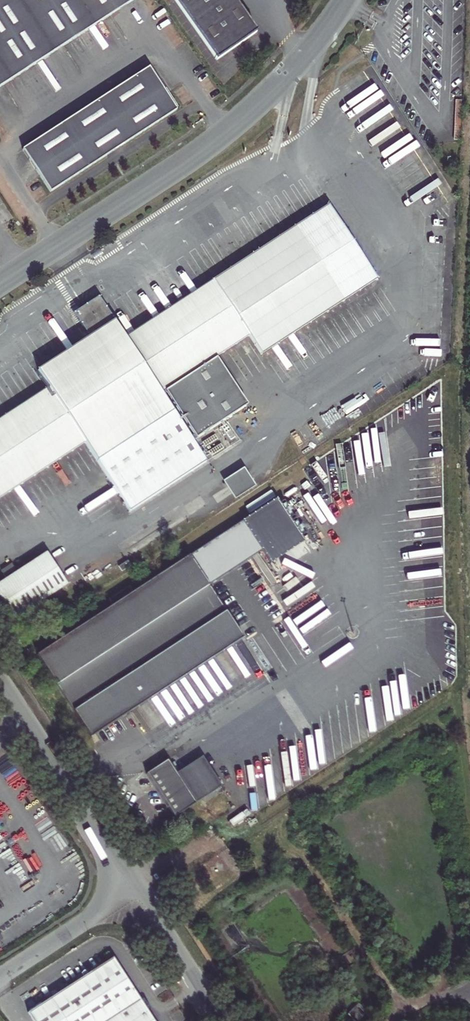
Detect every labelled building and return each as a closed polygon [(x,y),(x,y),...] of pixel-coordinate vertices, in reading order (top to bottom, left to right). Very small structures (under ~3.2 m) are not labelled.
[(132,2),(131,0),(0,0),(0,88),(132,2)] [(212,67),(251,37),(227,0),(165,0),(212,67)] [(145,69),(18,151),(45,194),(172,111),(145,69)] [(69,316),(85,340),(33,375),(44,392),(0,420),(0,499),(80,447),(122,515),(199,463),(155,398),(244,341),(256,360),(374,282),(325,210),(120,342),(94,300),(69,316)] [(223,481),(235,500),(255,487),(244,468),(223,481)] [(0,585),(0,610),(10,625),(64,588),(42,556),(12,576),(8,569),(0,575),(0,582),(2,585),(0,585)] [(109,611),(33,659),(85,742),(239,642),(186,562),(129,596),(125,590),(105,602),(109,611)] [(8,654),(1,657),(10,672),(15,667),(8,654)] [(164,764),(142,779),(170,821),(191,807),(164,764)] [(23,1015),(27,1020),(145,1020),(108,962),(23,1015)]
